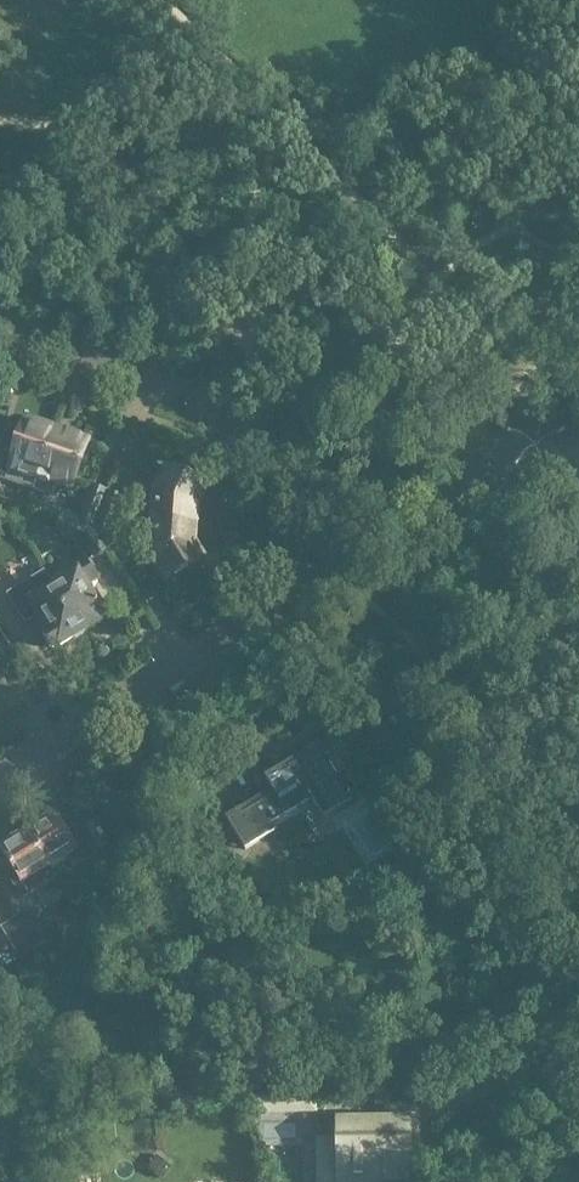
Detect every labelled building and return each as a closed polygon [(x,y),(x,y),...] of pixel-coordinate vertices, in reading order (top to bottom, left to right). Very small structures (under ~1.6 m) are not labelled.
[(26,421),(6,479),(34,489),(55,430),(26,421)] [(55,430),(34,489),(51,495),(56,481),(72,486),(79,464),(85,466),(91,450),(85,448),(87,442),(79,439),(77,436),(69,433),(66,434),(55,430)] [(155,520),(194,523),(196,504),(205,487),(170,469),(149,508),(156,512),(155,520)] [(99,516),(109,490),(93,484),(75,531),(88,533),(94,529),(99,516)] [(99,516),(115,517),(123,496),(109,490),(99,516)] [(94,529),(107,549),(121,540),(111,527),(115,517),(99,516),(94,529)] [(155,520),(155,529),(143,536),(169,578),(202,558),(199,553),(200,550),(197,546),(194,544),(193,542),(194,523),(155,520)] [(94,529),(88,533),(81,538),(94,558),(107,549),(94,529)] [(69,575),(53,585),(82,632),(107,616),(87,585),(98,578),(84,557),(65,569),(69,575)] [(82,632),(53,585),(29,601),(30,602),(25,605),(33,618),(37,615),(48,631),(43,634),(52,648),(56,645),(58,647),(82,632)] [(311,748),(295,758),(285,764),(281,757),(271,763),(275,770),(264,777),(271,789),(225,818),(245,851),(276,831),(271,823),(308,800),(308,801),(310,800),(321,818),(351,800),(324,756),(334,750),(324,734),(308,743),(311,748)] [(27,831),(50,866),(76,850),(81,858),(94,851),(79,826),(66,833),(54,814),(27,831)] [(0,847),(0,849),(11,867),(6,870),(15,885),(20,882),(21,884),(50,866),(27,831),(0,847)] [(32,951),(13,920),(1,927),(19,958),(32,951)] [(418,1139),(417,1107),(387,1107),(387,1122),(338,1123),(338,1145),(329,1145),(329,1163),(339,1162),(339,1181),(409,1181),(409,1139),(418,1139)] [(171,1165),(157,1155),(148,1168),(162,1177),(171,1165)]
